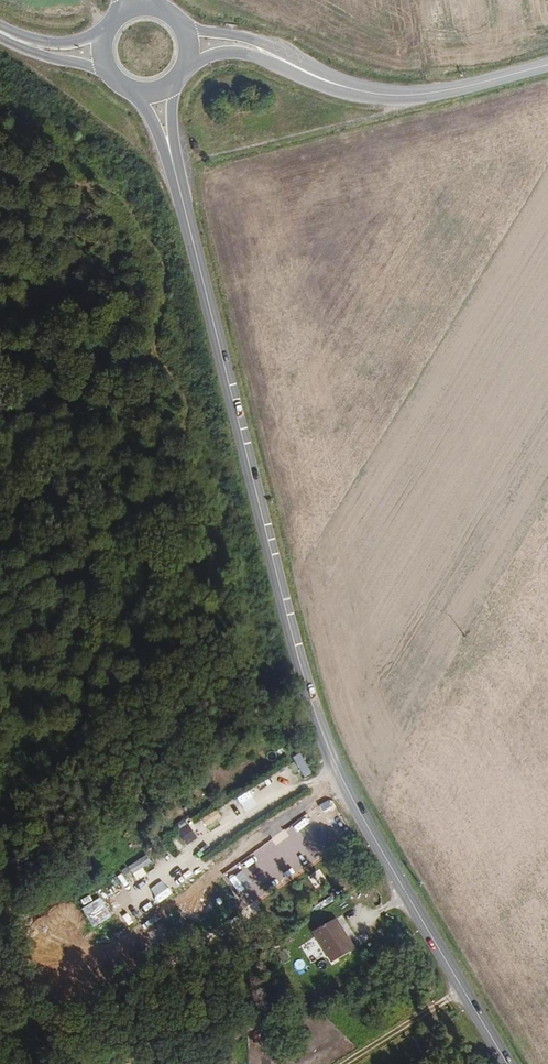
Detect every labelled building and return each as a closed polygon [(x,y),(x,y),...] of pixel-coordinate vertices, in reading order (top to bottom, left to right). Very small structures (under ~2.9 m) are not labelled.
[(315,775),(302,753),(294,758),(307,779),(315,775)] [(329,800),(319,807),(322,812),(332,805),(329,800)] [(223,822),(217,811),(203,819),(209,830),(223,822)] [(189,825),(179,832),(188,844),(198,837),(189,825)] [(167,836),(176,851),(187,844),(177,829),(167,836)] [(131,872),(138,883),(148,876),(141,865),(131,872)] [(204,866),(190,875),(195,882),(209,874),(204,866)] [(99,901),(84,913),(97,929),(112,917),(99,901)] [(312,932),(329,963),(353,950),(336,919),(312,932)] [(118,926),(113,924),(108,934),(113,936),(118,926)]
